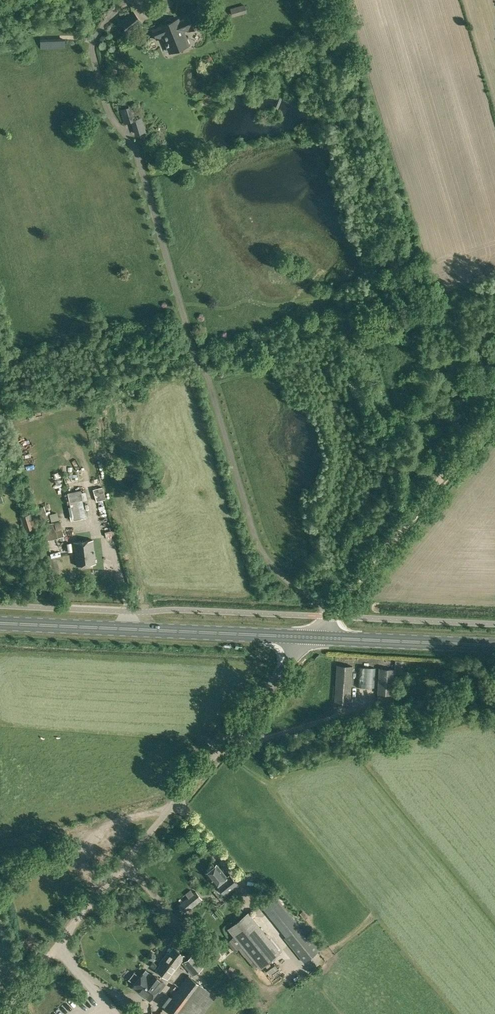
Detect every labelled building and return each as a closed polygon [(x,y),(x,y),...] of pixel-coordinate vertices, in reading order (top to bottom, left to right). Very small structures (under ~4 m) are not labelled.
[(232,17),(247,12),(244,4),(230,8),(232,17)] [(129,34),(143,22),(133,9),(119,21),(129,34)] [(199,26),(194,14),(187,17),(187,18),(179,21),(178,19),(152,29),(156,40),(163,37),(170,53),(189,45),(183,31),(189,29),(190,30),(199,26)] [(135,119),(131,106),(120,109),(124,124),(131,122),(135,135),(146,132),(141,117),(135,119)] [(96,502),(105,499),(102,487),(93,489),(96,502)] [(73,521),(86,518),(82,499),(80,489),(67,492),(68,496),(73,521)] [(35,527),(31,513),(19,517),(22,526),(25,525),(27,530),(35,527)] [(52,522),(43,524),(47,541),(64,536),(62,528),(54,530),(52,522)] [(76,566),(96,563),(93,540),(74,542),(76,566)] [(349,703),(352,666),(337,665),(334,702),(349,703)] [(393,694),(395,669),(379,668),(377,693),(393,694)] [(226,876),(217,864),(206,872),(216,885),(212,888),(221,900),(239,885),(230,873),(226,876)] [(185,913),(200,901),(203,899),(196,890),(178,904),(185,913)] [(304,962),(320,949),(300,925),(301,925),(274,892),(259,903),(285,936),(283,937),(304,962)] [(281,952),(264,932),(248,911),(227,928),(233,936),(227,942),(235,951),(241,946),(260,969),(281,952)] [(168,978),(185,955),(174,947),(157,969),(168,978)] [(193,976),(205,965),(194,952),(182,963),(193,976)] [(268,975),(277,968),(274,964),(266,971),(268,975)] [(153,975),(146,970),(132,987),(150,1001),(157,990),(159,991),(166,983),(154,974),(153,975)] [(216,995),(188,974),(164,1006),(174,1013),(202,1013),(216,995)]
